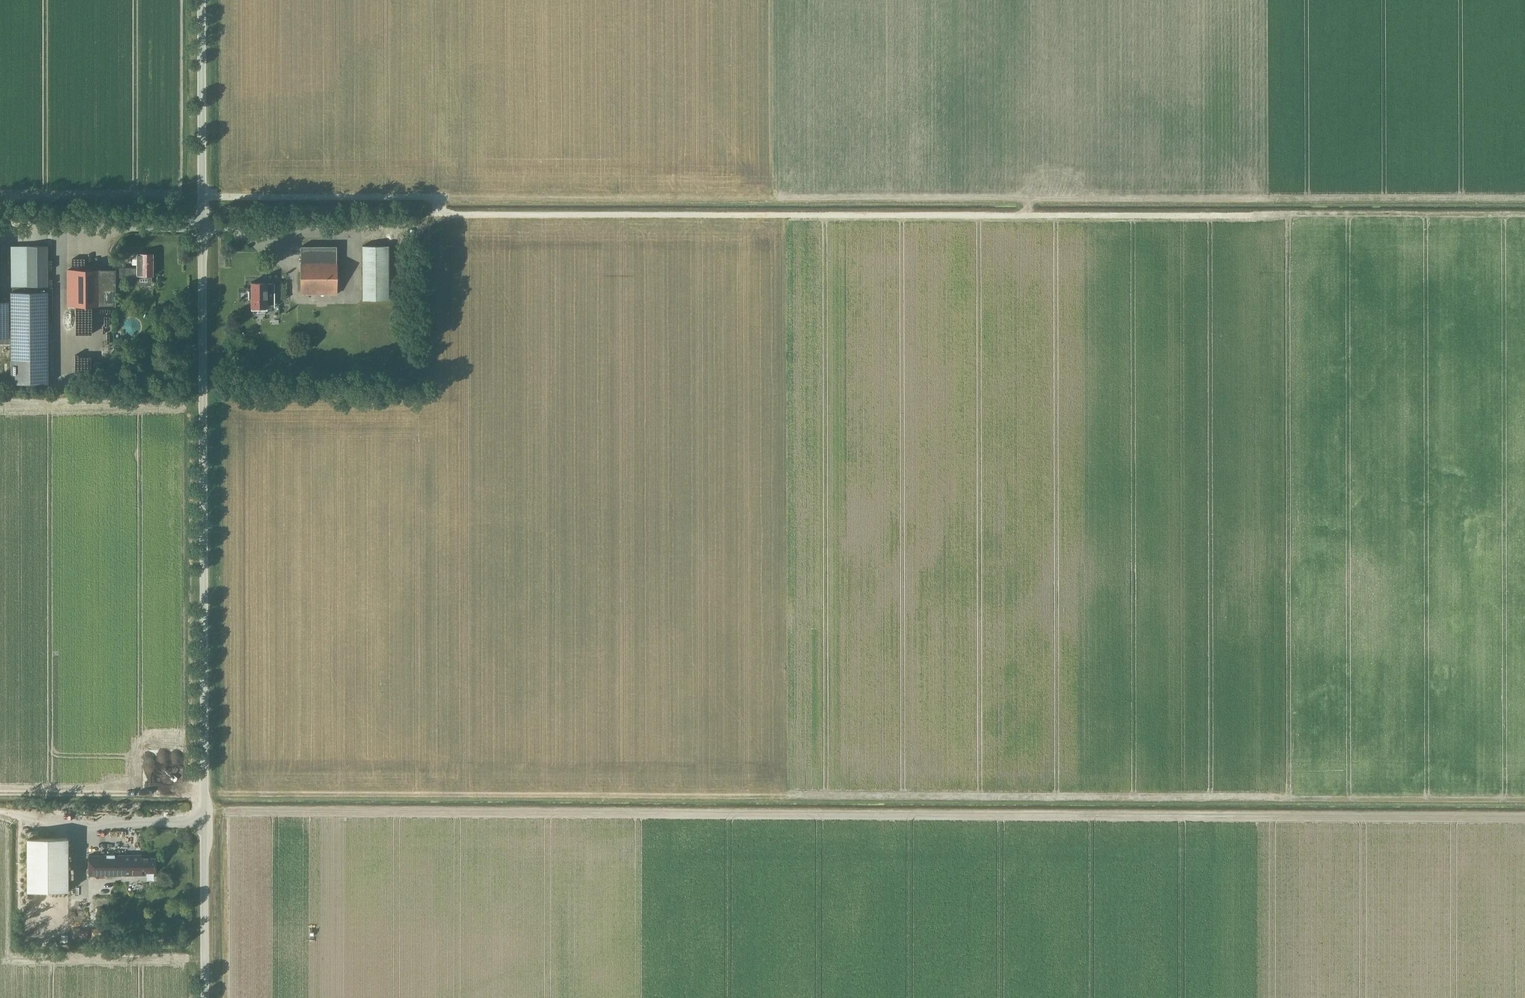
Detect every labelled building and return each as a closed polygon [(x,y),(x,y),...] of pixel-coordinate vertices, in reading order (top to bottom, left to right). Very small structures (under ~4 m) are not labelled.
[(47,246),(11,246),(11,286),(12,286),(12,292),(11,292),(11,388),(22,388),(22,383),(48,383),(47,292),(46,292),(46,286),(47,286),(47,246)] [(336,294),(336,246),(301,246),(301,294),(336,294)] [(388,300),(388,246),(362,246),(362,300),(388,300)] [(152,254),(141,253),(137,253),(137,267),(115,267),(115,270),(67,270),(67,305),(115,305),(115,277),(141,278),(141,275),(152,276),(152,254)] [(267,282),(251,282),(251,291),(248,291),(248,299),(251,299),(251,310),(267,310),(267,304),(274,304),(274,283),(274,284),(267,284),(267,282)] [(26,838),(27,891),(68,891),(67,838),(38,838),(38,832),(27,832),(27,838),(26,838)] [(145,872),(155,872),(155,857),(141,858),(141,855),(88,855),(88,875),(145,875),(145,872)]
